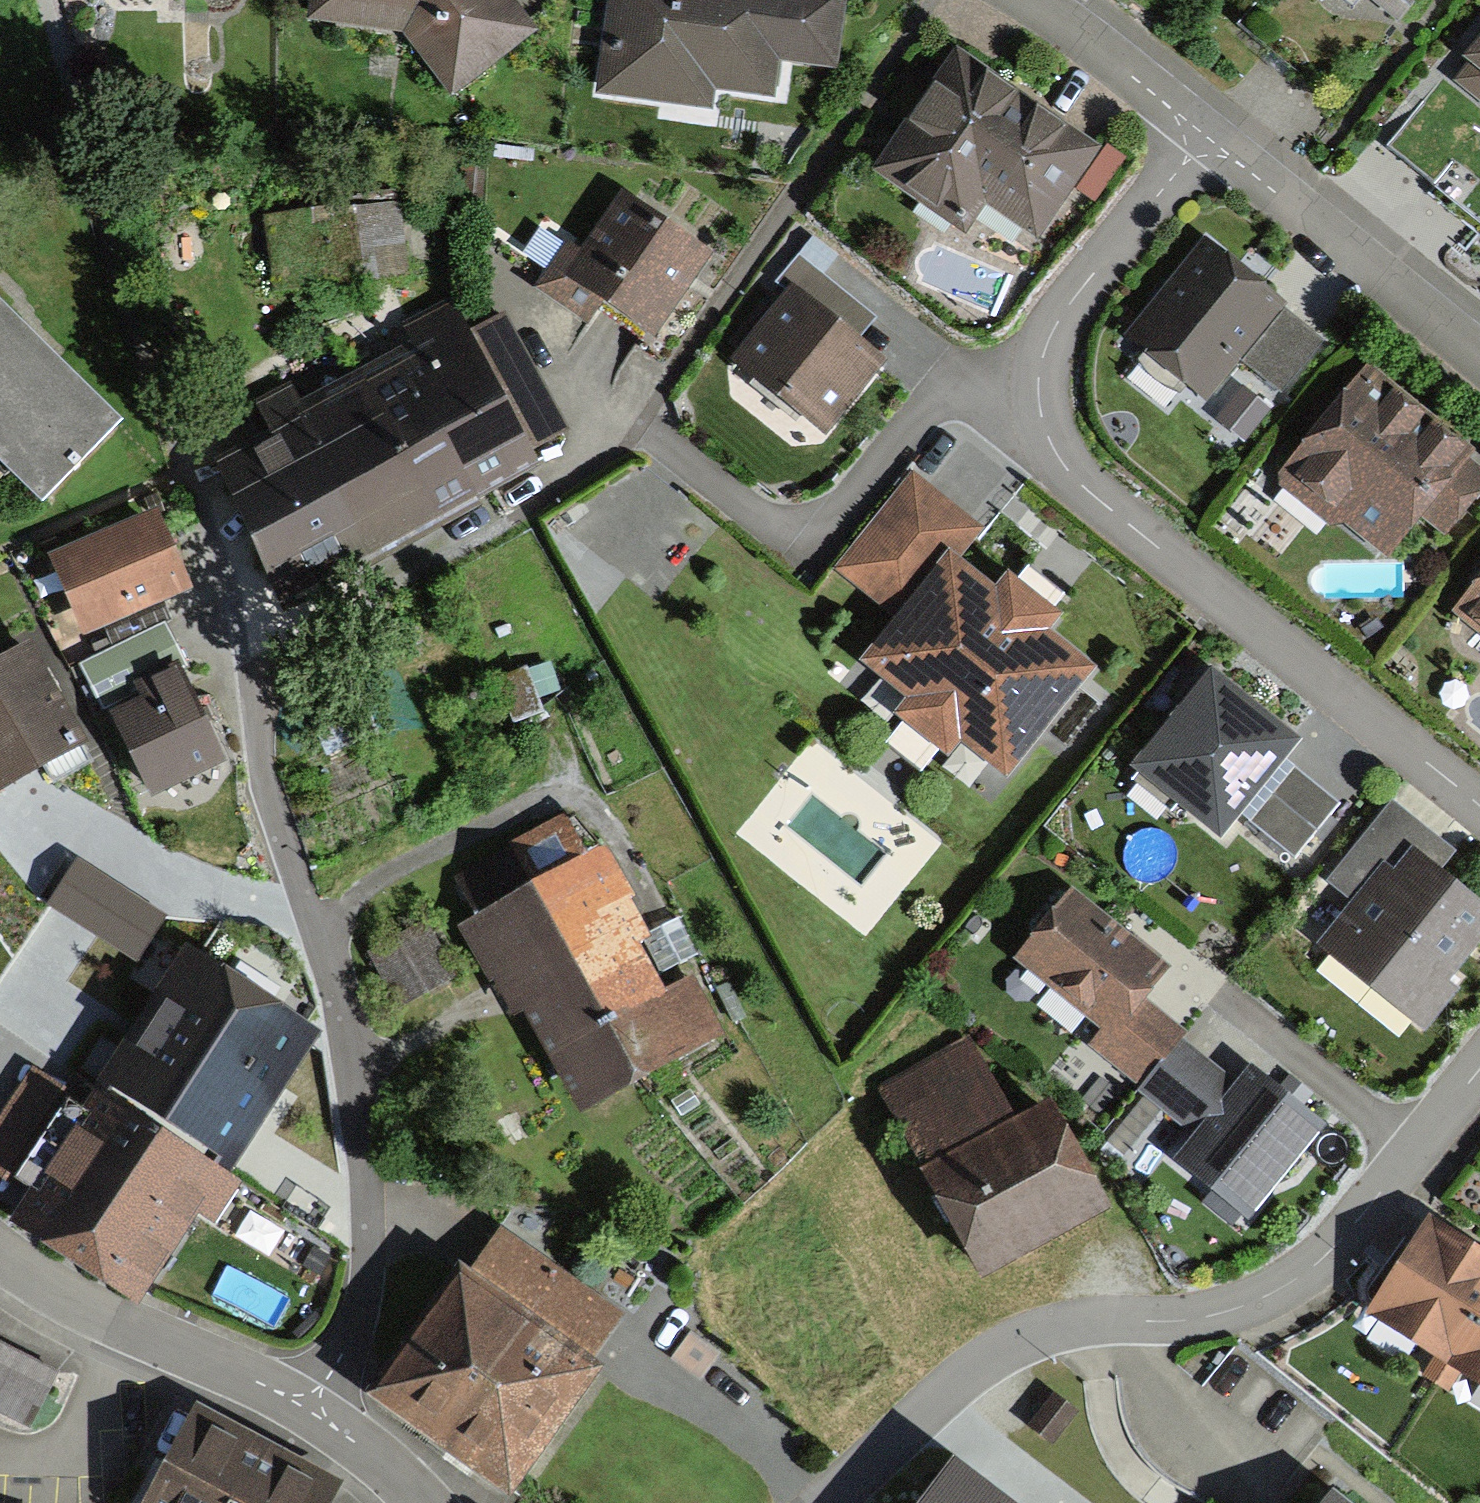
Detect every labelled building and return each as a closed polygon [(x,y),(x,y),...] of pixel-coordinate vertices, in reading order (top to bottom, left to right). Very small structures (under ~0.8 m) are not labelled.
[(305,24),(407,36),(451,95),(534,33),(510,0),(308,0),(305,24)] [(590,100),(715,117),(718,98),(776,106),(782,60),(836,67),(845,0),(604,0),(590,100)] [(1398,27),(1421,0),(1366,0),(1398,27)] [(1463,65),(1469,69),(1455,87),(1479,107),(1479,44),(1463,65)] [(1102,152),(954,52),(871,175),(964,238),(983,211),(1037,248),(1102,152)] [(651,342),(713,254),(622,190),(579,251),(563,240),(528,289),(587,331),(603,308),(651,342)] [(273,285),(411,277),(407,205),(269,212),(273,285)] [(1207,240),(1124,342),(1206,408),(1243,362),(1279,391),(1317,344),(1280,314),(1287,305),(1207,240)] [(792,287),(859,341),(876,320),(797,257),(774,284),(786,294),(792,287)] [(786,294),(731,363),(826,440),(887,364),(859,341),(792,287),(786,294)] [(191,441),(285,612),(538,473),(530,458),(573,434),(503,308),(466,328),(452,303),(403,330),(412,346),(303,405),(292,386),(191,441)] [(43,499),(120,419),(0,304),(0,458),(43,499)] [(1283,475),(1284,490),(1328,526),(1342,526),(1387,562),(1424,517),(1444,533),(1479,488),(1479,471),(1469,462),(1476,454),(1368,368),(1283,475)] [(838,570),(899,619),(948,555),(956,561),(980,532),(912,478),(838,570)] [(155,506),(48,555),(86,637),(193,588),(155,506)] [(1000,597),(956,561),(948,555),(899,619),(861,665),(905,700),(890,719),(941,760),(955,744),(1002,782),(1086,678),(1039,641),(1055,621),(1010,584),(1000,597)] [(1455,614),(1479,634),(1479,584),(1455,614)] [(166,623),(80,664),(102,708),(106,706),(137,692),(132,680),(179,657),(185,670),(188,668),(166,623)] [(0,656),(0,789),(90,740),(34,638),(0,656)] [(106,706),(150,797),(229,759),(208,715),(185,670),(179,657),(132,680),(137,692),(106,706)] [(1213,673),(1133,772),(1226,846),(1245,823),(1294,862),(1339,806),(1286,764),(1302,745),(1213,673)] [(1317,950),(1423,1036),(1458,993),(1447,983),(1479,942),(1479,908),(1438,873),(1465,839),(1405,790),(1327,885),(1353,906),(1317,950)] [(662,995),(564,817),(502,851),(633,1087),(717,1041),(684,983),(662,995)] [(633,1087),(502,851),(444,883),(575,1119),(633,1087)] [(167,911),(77,857),(48,906),(137,959),(167,911)] [(1075,896),(1017,968),(1099,1036),(1090,1046),(1140,1087),(1180,1039),(1185,1032),(1145,1000),(1169,970),(1075,896)] [(448,978),(421,926),(367,955),(395,1006),(448,978)] [(318,1031),(190,946),(98,1085),(227,1169),(318,1031)] [(1326,1132),(1249,1070),(1236,1086),(1180,1039),(1140,1087),(1136,1092),(1193,1137),(1170,1165),(1249,1228),(1326,1132)] [(970,1046),(887,1093),(930,1175),(922,1180),(979,1288),(1050,1251),(1112,1218),(1053,1111),(1018,1127),(970,1046)] [(61,1076),(25,1061),(0,1122),(0,1171),(19,1179),(61,1076)] [(11,1220),(137,1304),(198,1213),(213,1224),(242,1181),(227,1169),(98,1085),(11,1220)] [(1437,1384),(1479,1318),(1479,1254),(1429,1219),(1364,1316),(1433,1362),(1424,1376),(1437,1384)] [(458,1261),(366,1397),(510,1493),(628,1317),(499,1231),(472,1271),(458,1261)] [(1437,1384),(1449,1392),(1457,1381),(1479,1396),(1479,1318),(1437,1384)] [(27,1427),(55,1379),(0,1347),(0,1412),(27,1427)] [(144,1502),(331,1502),(343,1483),(241,1428),(196,1404),(144,1502)] [(956,1432),(900,1502),(1047,1502),(956,1432)]
